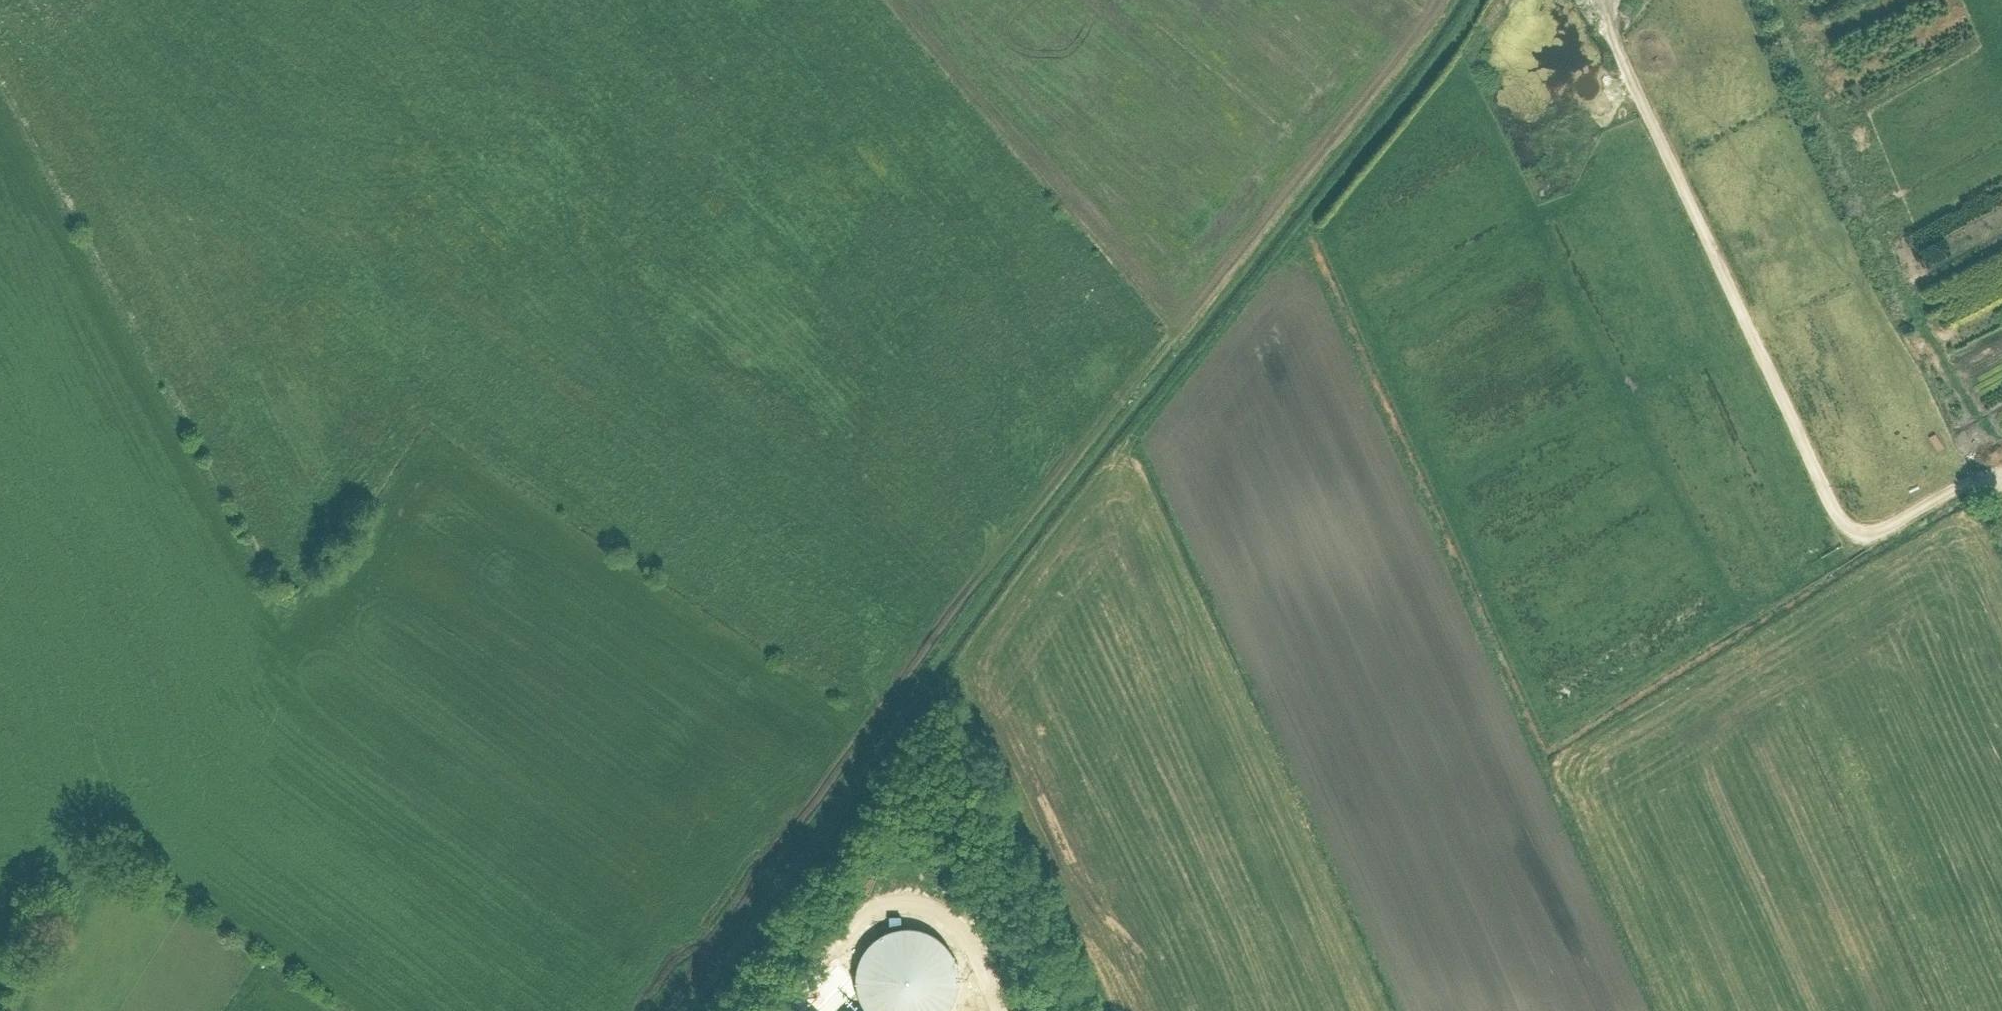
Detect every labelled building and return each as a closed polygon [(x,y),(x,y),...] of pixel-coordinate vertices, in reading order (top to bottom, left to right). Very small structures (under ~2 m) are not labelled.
[(966,970),(938,926),(922,921),(922,912),(917,904),(899,904),(863,927),(863,940),(871,943),(861,977),(861,983),(865,990),(873,992),(873,997),(882,1010),(962,1010),(966,997),(966,970)]
